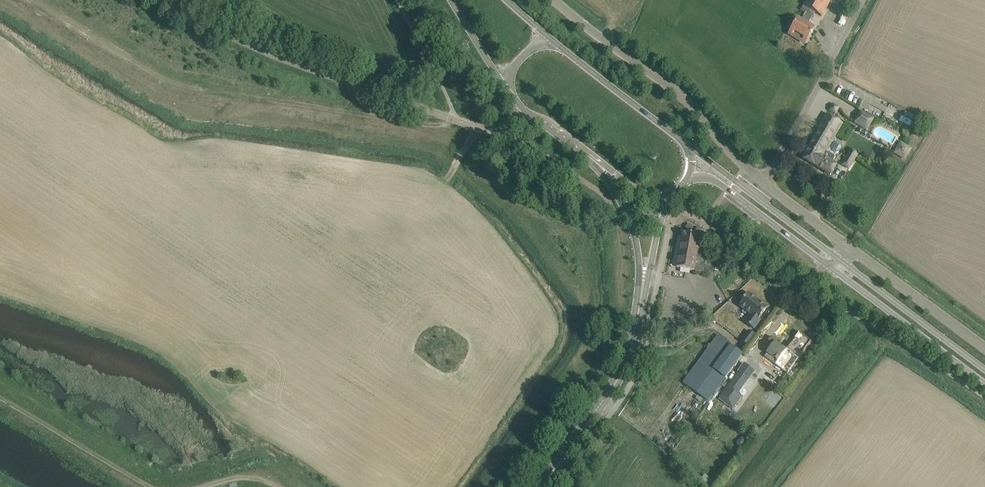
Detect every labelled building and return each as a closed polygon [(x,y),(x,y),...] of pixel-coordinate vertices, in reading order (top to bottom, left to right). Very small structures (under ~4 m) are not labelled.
[(789,34),(797,39),(800,35),(807,39),(813,29),(807,25),(815,13),(821,16),(831,0),(807,0),(804,3),(805,4),(800,10),(805,13),(800,21),(797,19),(791,29),(789,34)] [(855,122),(868,130),(874,119),(861,111),(855,122)] [(834,136),(842,123),(827,115),(802,158),(816,167),(823,156),(834,136)] [(823,156),(816,167),(830,175),(835,166),(837,164),(832,161),(836,156),(835,155),(836,152),(839,152),(842,147),(841,143),(838,141),(837,137),(834,136),(823,156)] [(892,153),(904,160),(911,149),(899,141),(892,153)] [(848,154),(842,164),(850,170),(856,159),(848,154)] [(703,252),(704,244),(698,243),(700,237),(685,234),(682,236),(677,267),(712,274),(713,268),(704,266),(706,252),(703,252)] [(743,297),(739,303),(740,305),(739,306),(751,314),(745,322),(754,329),(760,321),(758,319),(767,307),(748,294),(745,298),(743,297)] [(749,330),(741,341),(748,346),(756,336),(749,330)] [(767,353),(765,356),(775,364),(787,374),(811,341),(799,332),(785,350),(777,344),(769,355),(767,353)] [(717,335),(683,382),(698,394),(704,398),(708,401),(743,354),(717,335)] [(741,368),(719,399),(733,409),(742,397),(738,394),(752,374),(754,371),(745,364),(744,365),(741,368)]
